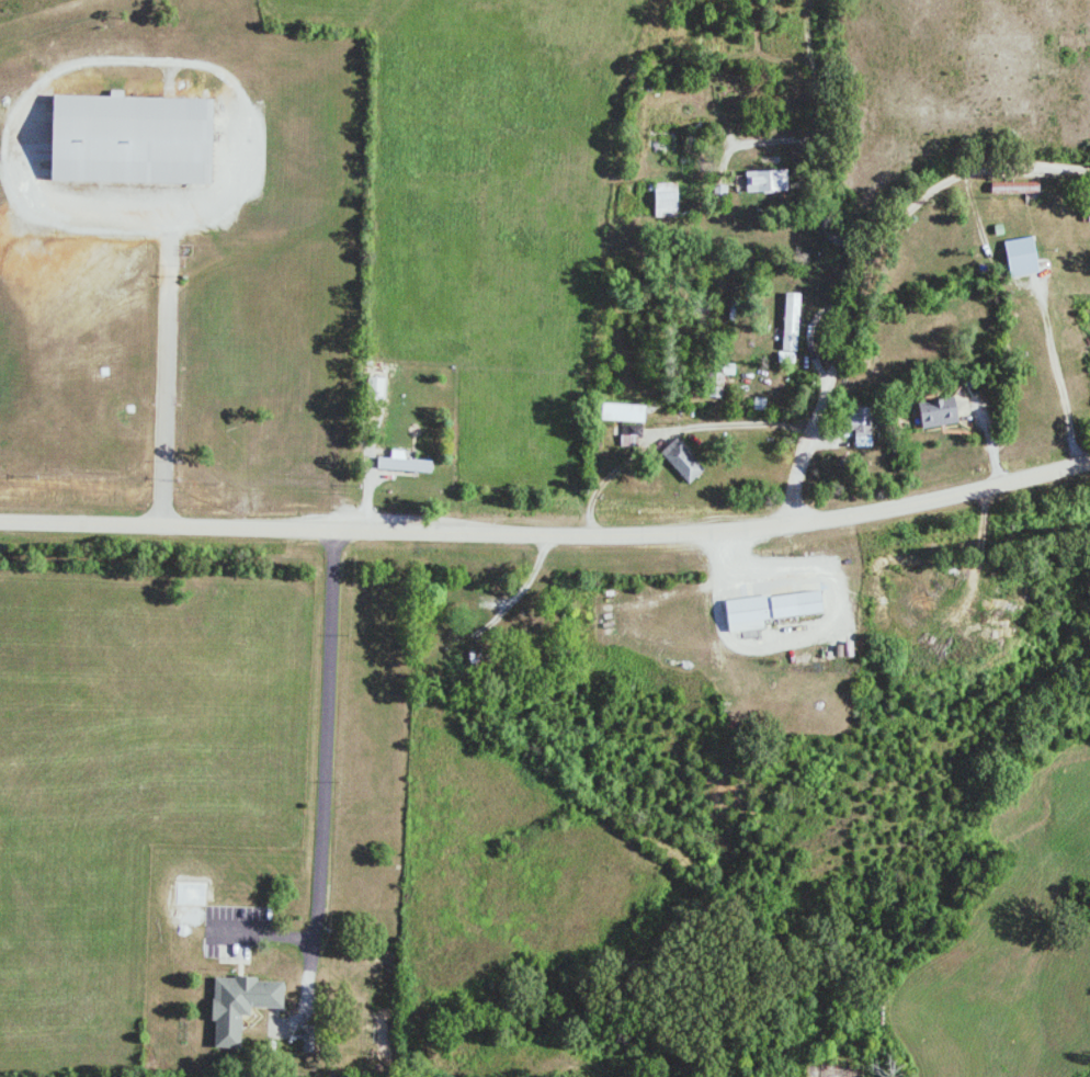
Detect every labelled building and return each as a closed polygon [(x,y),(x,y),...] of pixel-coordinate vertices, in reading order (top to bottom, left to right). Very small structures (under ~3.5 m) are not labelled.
[(47,181),(211,184),(213,99),(49,96),(47,181)] [(787,192),(786,170),(745,171),(746,193),(787,192)] [(990,194),(1038,195),(1038,183),(990,182),(990,194)] [(654,218),(677,218),(677,183),(654,184),(654,218)] [(1004,240),(1008,277),(1036,274),(1033,238),(1004,240)] [(782,350),(796,351),(798,293),(784,293),(782,350)] [(795,352),(778,352),(777,363),(794,364),(795,352)] [(722,397),(723,375),(734,375),(734,364),(723,364),(722,374),(712,374),(712,397),(722,397)] [(383,400),(384,378),(366,377),(365,399),(383,400)] [(921,430),(956,423),(950,396),(915,403),(921,430)] [(600,421),(643,422),(644,405),(600,404),(600,421)] [(854,431),(854,448),(871,447),(869,407),(848,407),(849,431),(854,431)] [(686,485),(703,472),(678,438),(660,451),(686,485)] [(403,459),(404,451),(390,450),(390,458),(376,458),(376,469),(430,472),(431,461),(403,459)] [(761,620),(821,614),(818,591),(724,601),(727,633),(762,629),(761,620)] [(239,1049),(240,1016),(248,1017),(248,1008),(281,1009),(281,983),(255,982),(256,978),(213,977),(211,1048),(239,1049)] [(302,1052),(313,1053),(314,1037),(303,1037),(302,1052)]
